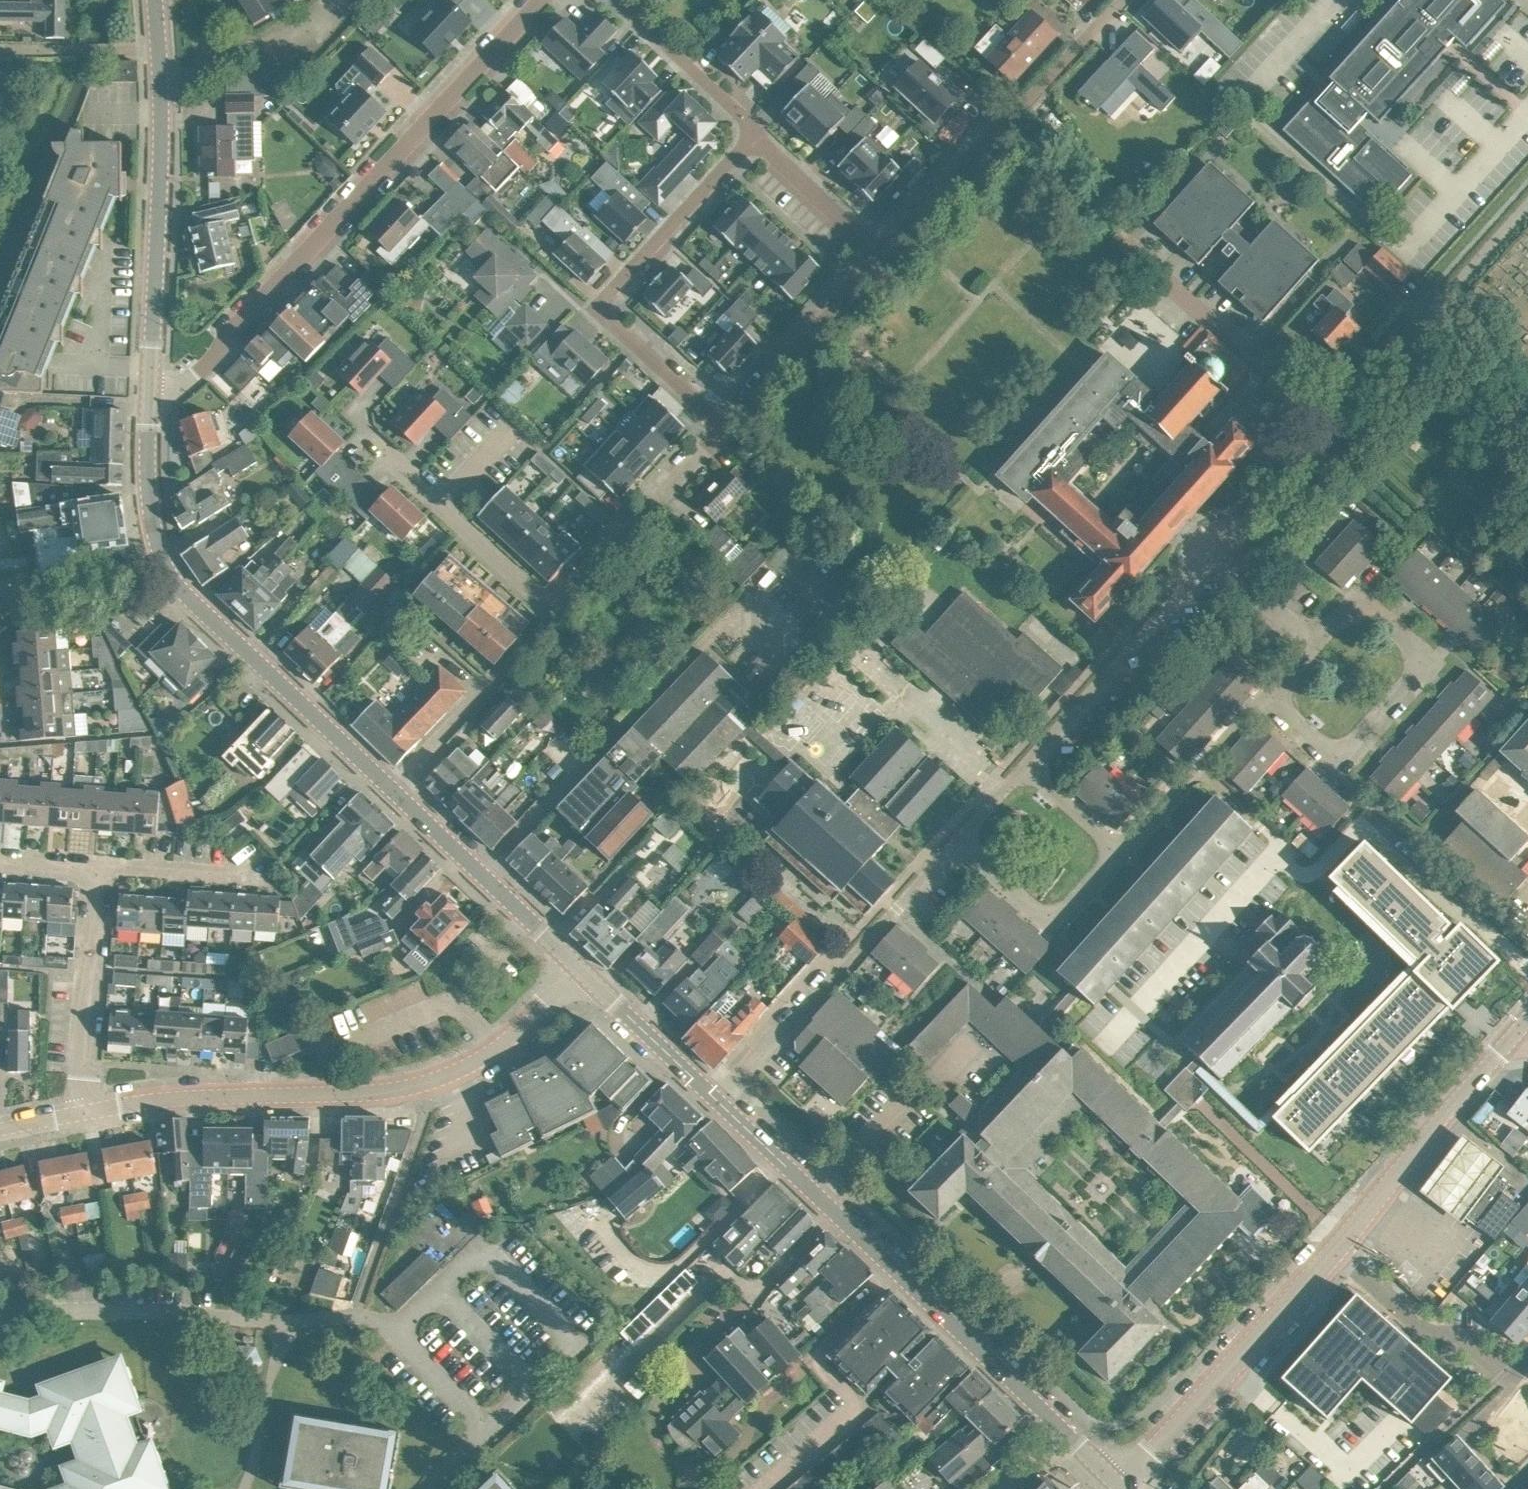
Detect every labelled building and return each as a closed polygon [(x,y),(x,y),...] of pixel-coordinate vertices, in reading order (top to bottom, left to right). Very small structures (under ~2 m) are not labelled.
[(65,0),(31,0),(31,4),(0,3),(0,21),(46,22),(46,38),(65,38),(65,0)] [(246,12),(247,13),(253,10),(253,24),(254,26),(296,0),(245,0),(246,12)] [(412,33),(438,57),(449,44),(451,46),(452,44),(450,43),(456,37),(457,39),(458,37),(457,36),(470,22),(456,8),(464,0),(441,0),(442,1),(412,33)] [(1195,0),(1192,0),(1183,10),(1172,0),(1160,0),(1157,3),(1154,0),(1144,11),(1147,14),(1144,17),(1182,53),(1201,32),(1229,58),(1243,44),(1234,36),(1216,19),(1195,0)] [(1216,19),(1234,36),(1242,27),(1251,35),(1267,17),(1248,0),(1234,0),(1216,19)] [(1368,131),(1357,121),(1365,112),(1379,125),(1447,49),(1442,44),(1450,36),(1465,49),(1505,5),(1500,0),(1404,0),(1399,6),(1397,4),(1329,79),(1335,85),(1327,94),(1321,88),(1282,131),(1371,211),(1385,195),(1378,188),(1381,185),(1393,196),(1411,175),(1371,139),(1368,143),(1362,138),(1368,131)] [(774,84),(799,57),(782,42),(786,37),(784,36),(792,28),(768,6),(761,14),(760,13),(756,17),(752,14),(721,48),(724,51),(717,58),(744,83),(757,68),(774,84)] [(1527,39),(1527,13),(1526,10),(1513,22),(1527,39)] [(616,32),(595,12),(582,26),(584,27),(579,32),(565,19),(543,43),(581,79),(603,54),(599,50),(616,32)] [(1012,82),(1057,35),(1032,12),(1009,36),(996,24),(975,48),(1012,82)] [(372,17),(363,26),(373,36),(382,27),(372,17)] [(1175,97),(1140,64),(1154,49),(1135,31),(1078,93),(1085,100),(1084,101),(1088,106),(1090,104),(1097,111),(1127,78),(1162,112),(1175,97)] [(924,41),(915,51),(935,70),(945,60),(924,41)] [(370,47),(354,65),(361,71),(352,81),(358,87),(327,119),(355,145),(386,112),(366,93),(374,84),(377,87),(393,69),(370,47)] [(657,78),(658,77),(630,50),(629,51),(630,52),(602,82),(601,82),(600,83),(637,118),(662,91),(661,91),(660,91),(651,83),(656,77),(657,78)] [(895,87),(934,123),(958,98),(919,61),(895,87)] [(137,81),(137,62),(111,62),(112,82),(137,81)] [(799,132),(827,102),(826,101),(809,85),(821,73),(810,63),(793,81),(803,91),(781,114),(784,118),(782,120),(794,131),(796,129),(799,132)] [(255,160),(253,97),(269,96),(280,107),(281,106),(241,68),(242,68),(241,67),(240,68),(227,76),(226,76),(226,77),(227,113),(228,129),(201,129),(201,148),(203,148),(203,158),(202,158),(202,176),(209,176),(209,177),(214,177),(214,176),(234,176),(234,161),(255,160)] [(1203,72),(1197,80),(1204,86),(1211,79),(1203,72)] [(559,142),(520,105),(506,91),(483,116),(508,140),(517,131),(519,133),(526,126),(530,130),(539,139),(537,141),(549,153),(559,142)] [(671,119),(692,139),(660,173),(655,168),(638,186),(659,206),(718,142),(708,133),(717,124),(684,93),(675,103),(666,94),(639,123),(654,137),(671,119)] [(850,135),(867,116),(856,106),(851,112),(833,94),(826,101),(827,102),(799,132),(817,149),(839,125),(850,135)] [(1048,104),(1036,117),(1056,136),(1066,126),(1055,115),(1057,113),(1048,104)] [(567,105),(559,113),(569,122),(576,114),(567,105)] [(293,110),(289,114),(300,125),(304,120),(293,110)] [(1217,110),(1209,118),(1217,125),(1225,116),(1217,110)] [(556,111),(545,123),(558,135),(569,123),(569,122),(559,113),(558,112),(556,111)] [(1240,123),(1231,115),(1217,130),(1226,138),(1240,123)] [(877,126),(867,116),(850,135),(860,144),(837,168),(855,184),(854,185),(854,186),(887,151),(886,152),(869,135),(877,126)] [(520,165),(504,151),(503,152),(494,143),(487,151),(464,129),(448,145),(496,192),(520,168),(519,166),(520,165)] [(110,196),(105,194),(108,182),(113,182),(114,177),(114,171),(114,144),(84,144),(84,131),(74,131),(72,130),(66,146),(67,147),(67,153),(0,320),(0,392),(43,394),(43,379),(37,376),(110,196)] [(530,154),(515,139),(504,151),(520,165),(530,154)] [(616,140),(602,155),(617,169),(617,162),(621,162),(621,147),(617,147),(616,140)] [(904,167),(887,151),(854,186),(873,203),(897,178),(907,188),(926,168),(914,157),(904,167)] [(596,215),(625,242),(628,238),(631,241),(639,233),(636,231),(646,219),(641,214),(651,203),(607,162),(591,178),(612,197),(596,215)] [(437,167),(428,177),(445,191),(422,218),(442,236),(475,202),(455,184),(437,167)] [(1304,257),(1308,252),(1273,221),(1271,223),(1274,226),(1271,229),(1268,227),(1256,240),(1237,223),(1249,209),(1246,207),(1249,203),(1252,206),(1254,203),(1219,172),(1215,177),(1206,171),(1204,169),(1184,191),(1187,193),(1181,200),(1178,197),(1161,217),(1159,220),(1168,228),(1164,233),(1163,234),(1176,246),(1182,240),(1190,248),(1185,253),(1198,265),(1222,239),(1228,245),(1221,253),(1228,259),(1235,251),(1241,256),(1218,283),(1231,295),(1236,289),(1245,297),(1239,302),(1253,315),(1254,314),(1253,313),(1258,309),(1267,317),(1269,315),(1270,315),(1287,296),(1284,293),(1291,286),(1293,289),(1313,267),(1311,265),(1304,257)] [(336,177),(329,184),(336,190),(343,184),(336,177)] [(491,195),(483,205),(514,232),(522,223),(491,195)] [(733,246),(762,214),(742,196),(713,227),(733,246)] [(427,227),(419,220),(399,201),(389,212),(389,213),(383,220),(382,219),(370,232),(387,247),(381,253),(392,264),(409,246),(427,227)] [(235,264),(225,222),(238,219),(235,204),(194,214),(197,228),(191,229),(202,273),(235,264)] [(558,205),(543,220),(566,242),(555,254),(587,284),(589,281),(592,284),(601,275),(598,272),(606,263),(591,249),(600,240),(585,227),(583,229),(558,205)] [(753,263),(781,233),(762,216),(763,215),(762,214),(733,246),(734,247),(735,246),(753,263)] [(269,240),(263,218),(249,222),(255,244),(269,240)] [(546,325),(526,306),(523,308),(514,300),(516,298),(519,301),(530,289),(527,286),(533,280),(533,279),(533,273),(533,272),(526,266),(529,263),(517,252),(514,255),(487,229),(469,249),(488,266),(477,278),(489,289),(478,300),(498,318),(508,307),(517,315),(507,326),(527,345),(546,325)] [(772,282),(801,250),(800,249),(800,250),(781,233),(753,263),(772,280),(771,281),(772,282)] [(614,250),(620,244),(611,236),(605,242),(614,250)] [(1359,243),(1343,260),(1358,274),(1365,266),(1373,257),(1359,243)] [(1365,266),(1388,287),(1404,269),(1381,248),(1373,257),(1365,266)] [(792,300),(821,269),(801,250),(772,282),(792,300)] [(699,265),(708,273),(714,267),(705,258),(699,265)] [(1341,263),(1332,273),(1346,287),(1356,276),(1341,263)] [(349,292),(351,290),(350,290),(357,283),(338,265),(330,274),(349,292)] [(384,265),(373,275),(388,289),(398,279),(393,274),(384,265)] [(652,288),(644,298),(664,317),(693,287),(704,297),(714,286),(695,269),(686,279),(673,266),(664,276),(661,274),(650,286),(652,288)] [(724,275),(714,267),(708,273),(718,282),(724,275)] [(377,300),(387,290),(368,271),(357,283),(350,290),(351,290),(354,293),(347,300),(340,293),(333,300),(340,307),(350,316),(348,318),(354,323),(371,306),(367,302),(373,296),(377,300)] [(350,316),(340,307),(333,300),(340,293),(339,291),(338,292),(325,279),(326,278),(324,277),(317,285),(315,283),(291,308),(290,306),(289,308),(325,343),(348,318),(350,316)] [(401,287),(397,305),(421,309),(424,291),(401,287)] [(1360,329),(1345,315),(1354,305),(1335,289),(1326,299),(1322,295),(1313,305),(1326,317),(1312,332),(1325,344),(1322,348),(1332,357),(1335,354),(1336,355),(1360,329)] [(740,298),(734,305),(743,313),(749,307),(740,298)] [(744,331),(752,322),(743,313),(734,305),(725,315),(736,325),(707,356),(728,375),(737,366),(739,368),(751,356),(748,353),(757,344),(744,331)] [(758,315),(749,307),(743,313),(752,322),(758,315)] [(325,343),(289,308),(287,309),(289,311),(272,329),(297,354),(306,362),(325,343)] [(536,353),(530,360),(559,386),(565,380),(570,374),(584,387),(609,360),(608,359),(607,359),(576,330),(573,334),(563,324),(536,353)] [(297,354),(272,329),(261,340),(258,337),(246,350),(270,372),(278,363),(283,368),(297,354)] [(1101,568),(1071,600),(1094,621),(1129,582),(1130,583),(1233,469),(1232,468),(1255,443),(1232,422),(1209,447),(1190,430),(1191,429),(1187,425),(1208,402),(1212,406),(1212,405),(1215,407),(1226,394),(1227,395),(1250,370),(1208,332),(1185,357),(1186,358),(1183,360),(1190,366),(1159,400),(1155,396),(1154,397),(1135,380),(1108,355),(999,476),(1026,501),(1032,495),(1067,527),(1062,533),(1101,568)] [(377,349),(368,340),(344,366),(338,372),(343,376),(342,376),(360,393),(378,374),(395,389),(417,365),(387,338),(377,349)] [(270,372),(246,350),(241,355),(242,357),(224,375),(241,392),(259,373),(264,378),(270,372)] [(628,357),(621,364),(626,369),(633,361),(628,357)] [(314,371),(306,380),(315,389),(324,379),(314,371)] [(515,379),(498,397),(508,407),(525,389),(515,379)] [(475,386),(466,396),(474,404),(484,394),(475,386)] [(632,413),(638,419),(639,418),(668,446),(685,427),(675,418),(684,409),(661,387),(652,397),(649,395),(632,413)] [(397,427),(415,444),(433,425),(450,441),(473,417),(442,389),(432,400),(422,391),(398,416),(399,417),(393,423),(397,427)] [(328,406),(318,398),(312,404),(322,413),(328,406)] [(600,398),(591,408),(598,414),(607,404),(600,398)] [(589,424),(598,414),(591,408),(582,418),(589,424)] [(124,466),(125,411),(125,410),(84,409),(83,426),(94,427),(92,463),(92,464),(124,466)] [(222,446),(210,412),(179,422),(191,458),(189,462),(190,466),(195,469),(197,474),(213,460),(210,450),(222,446)] [(336,452),(344,443),(312,414),(291,436),(322,465),(315,472),(340,495),(360,474),(336,452)] [(639,418),(638,419),(623,436),(622,436),(652,463),(668,446),(639,418)] [(622,436),(623,436),(617,430),(600,448),(636,481),(652,463),(622,436)] [(221,488),(222,480),(219,474),(230,467),(235,475),(257,461),(243,439),(235,444),(237,448),(223,458),(222,457),(212,464),(214,468),(189,485),(190,487),(172,498),(179,510),(172,515),(182,530),(197,520),(199,524),(231,504),(221,488)] [(21,441),(21,453),(33,453),(33,441),(21,441)] [(636,481),(600,448),(583,467),(586,469),(577,478),(600,500),(609,490),(619,499),(636,481)] [(548,477),(550,475),(556,468),(538,452),(530,460),(548,477)] [(123,486),(124,466),(92,464),(92,463),(73,463),(73,453),(39,453),(38,479),(54,480),(54,481),(97,482),(97,485),(123,486)] [(715,521),(744,491),(747,494),(759,481),(740,463),(729,474),(725,470),(695,501),(715,521)] [(566,477),(556,468),(550,475),(560,484),(566,477)] [(424,518),(392,488),(384,496),(360,474),(340,495),(367,520),(374,513),(403,540),(424,518)] [(298,481),(287,490),(303,509),(313,500),(298,481)] [(128,546),(124,515),(122,499),(121,496),(96,499),(94,488),(30,483),(14,482),(17,503),(21,533),(36,531),(43,578),(44,580),(109,571),(109,570),(131,567),(128,546)] [(496,533),(523,504),(505,487),(478,517),(496,533)] [(592,501),(582,492),(576,499),(585,507),(592,501)] [(608,516),(592,501),(585,507),(583,510),(599,525),(608,516)] [(514,550),(541,520),(523,504),(496,533),(514,550)] [(559,536),(558,536),(541,520),(514,550),(531,566),(559,536)] [(1317,520),(1314,524),(1320,529),(1323,526),(1317,520)] [(1381,544),(1354,520),(1335,542),(1361,566),(1381,544)] [(212,564),(245,542),(231,521),(182,555),(203,586),(220,575),(212,564)] [(768,559),(751,542),(743,550),(717,525),(698,545),(742,587),(768,559)] [(1315,526),(1311,529),(1317,535),(1320,531),(1315,526)] [(564,530),(558,536),(559,536),(531,566),(550,583),(582,547),(564,530)] [(237,613),(283,566),(280,563),(298,545),(290,537),(260,569),(252,561),(240,573),(219,596),(222,598),(223,601),(226,604),(229,605),(237,613)] [(360,549),(348,538),(327,560),(332,564),(339,571),(360,549)] [(432,539),(420,552),(429,561),(442,548),(432,539)] [(1477,540),(1469,549),(1478,557),(1486,548),(1477,540)] [(1361,566),(1335,542),(1315,564),(1342,588),(1361,566)] [(1414,596),(1438,569),(1416,550),(1392,576),(1414,596)] [(450,555),(428,581),(415,596),(495,664),(530,623),(450,555)] [(332,564),(303,595),(311,601),(339,571),(332,564)] [(277,607),(269,599),(277,590),(284,596),(295,583),(287,576),(290,573),(283,566),(237,613),(246,621),(247,624),(250,626),(253,627),(256,630),(277,607)] [(395,582),(387,574),(378,566),(358,588),(367,596),(377,585),(385,593),(395,582)] [(1435,615),(1459,589),(1438,569),(1414,596),(1435,615)] [(1479,570),(1470,579),(1480,588),(1488,578),(1479,570)] [(357,606),(344,620),(353,627),(385,593),(377,585),(367,596),(358,588),(348,599),(351,601),(357,606)] [(1457,635),(1481,608),(1459,589),(1435,615),(1457,635)] [(396,590),(386,602),(398,613),(408,601),(396,590)] [(1497,591),(1491,599),(1500,607),(1506,599),(1497,591)] [(1037,698),(1057,676),(1064,668),(1024,633),(1017,640),(964,592),(925,634),(911,622),(891,644),(984,728),(1023,685),(1037,698)] [(1479,654),(1503,627),(1481,608),(1457,635),(1479,654)] [(142,610),(135,617),(144,625),(151,619),(142,610)] [(310,626),(285,653),(288,655),(286,658),(299,670),(338,628),(346,635),(350,630),(353,627),(344,620),(339,615),(336,612),(317,632),(310,626)] [(105,617),(99,617),(112,644),(118,657),(132,642),(122,633),(105,617)] [(617,618),(609,625),(617,633),(625,625),(617,618)] [(57,650),(55,622),(23,624),(23,631),(18,632),(19,644),(14,644),(15,654),(69,650),(69,649),(57,650)] [(169,670),(200,639),(191,630),(189,632),(181,624),(168,637),(158,627),(136,649),(147,660),(153,654),(169,670)] [(338,628),(299,670),(315,685),(342,655),(334,648),(346,635),(338,628)] [(102,636),(93,637),(94,649),(108,648),(102,636)] [(202,671),(215,658),(207,650),(208,648),(200,639),(169,670),(185,686),(179,692),(190,703),(211,681),(202,671)] [(112,655),(108,648),(94,649),(94,657),(112,655)] [(71,672),(69,650),(15,654),(15,664),(20,664),(21,676),(71,672)] [(1208,651),(1200,660),(1209,668),(1217,659),(1208,651)] [(738,737),(757,715),(764,708),(705,652),(685,674),(555,808),(588,840),(630,799),(637,792),(633,789),(661,761),(691,788),(738,737)] [(395,767),(466,692),(440,666),(391,716),(376,701),(352,726),(395,767)] [(1205,670),(1201,674),(1207,679),(1211,676),(1205,670)] [(1494,695),(1467,671),(1447,693),(1474,717),(1494,695)] [(73,694),(71,672),(21,676),(22,687),(17,687),(18,698),(73,694)] [(1241,700),(1214,676),(1195,698),(1222,722),(1241,700)] [(1064,677),(1053,689),(1061,696),(1071,684),(1064,677)] [(123,679),(113,679),(114,690),(128,689),(123,679)] [(1474,717),(1447,693),(1428,714),(1455,738),(1474,717)] [(75,715),(73,694),(18,698),(19,707),(24,706),(25,719),(75,715)] [(138,709),(130,694),(114,695),(115,711),(130,710),(138,709)] [(1170,696),(1162,705),(1170,711),(1177,703),(1170,696)] [(506,697),(480,725),(484,728),(495,738),(521,710),(506,697)] [(1222,722),(1195,698),(1176,719),(1202,743),(1222,722)] [(1158,704),(1153,710),(1162,717),(1167,711),(1158,704)] [(1513,706),(1500,719),(1506,724),(1519,711),(1513,706)] [(271,759),(296,732),(271,708),(260,720),(256,716),(238,736),(241,739),(223,757),(232,766),(238,759),(261,782),(271,772),(269,770),(275,764),(275,762),(271,759)] [(138,709),(130,710),(131,732),(148,731),(138,709)] [(1455,738),(1428,714),(1409,735),(1436,760),(1455,738)] [(76,736),(75,715),(25,719),(26,730),(21,730),(22,741),(76,736)] [(766,724),(757,715),(738,737),(742,741),(747,735),(760,747),(766,740),(758,732),(766,724)] [(1202,743),(1176,719),(1156,741),(1183,765),(1202,743)] [(1502,750),(1527,772),(1527,721),(1502,750)] [(1286,749),(1259,725),(1239,747),(1266,771),(1286,749)] [(881,840),(899,821),(907,828),(952,779),(929,758),(928,759),(920,753),(922,751),(896,728),(851,778),(866,791),(848,810),(818,782),(816,784),(791,762),(756,800),(781,822),(767,838),(793,862),(800,855),(815,868),(808,876),(835,899),(842,892),(866,914),(895,882),(870,859),(885,843),(881,840)] [(1488,732),(1480,742),(1491,752),(1499,743),(1488,732)] [(1436,760),(1409,735),(1390,757),(1416,781),(1436,760)] [(151,736),(141,737),(140,750),(151,750),(151,736)] [(140,750),(141,737),(131,738),(132,750),(140,750)] [(119,739),(99,740),(98,750),(119,750),(119,739)] [(98,750),(99,740),(76,742),(75,753),(88,750),(98,750)] [(64,743),(55,744),(54,756),(64,757),(64,743)] [(54,756),(55,744),(34,746),(33,756),(54,756)] [(22,765),(22,755),(33,756),(34,746),(12,748),(10,765),(22,765)] [(1121,747),(1113,756),(1121,762),(1129,753),(1121,747)] [(1266,771),(1239,747),(1219,769),(1246,793),(1266,771)] [(12,748),(0,749),(0,764),(10,765),(12,748)] [(447,805),(481,769),(458,748),(447,759),(446,759),(424,783),(447,805)] [(1466,751),(1458,761),(1468,770),(1477,761),(1466,751)] [(1416,781),(1390,757),(1370,779),(1397,803),(1416,781)] [(290,760),(273,778),(289,793),(313,817),(321,809),(335,794),(330,790),(342,778),(322,759),(306,776),(290,760)] [(494,803),(477,787),(485,779),(488,782),(500,769),(490,760),(481,769),(447,805),(446,806),(471,829),(494,803)] [(552,762),(539,776),(551,787),(564,773),(552,762)] [(1095,810),(1119,783),(1097,764),(1073,791),(1095,810)] [(1154,764),(1143,775),(1154,785),(1164,773),(1154,764)] [(1304,814),(1328,788),(1306,768),(1282,795),(1304,814)] [(1287,773),(1281,780),(1288,786),(1294,779),(1287,773)] [(1451,774),(1442,784),(1449,791),(1459,780),(1451,774)] [(92,830),(95,789),(96,777),(74,776),(73,792),(71,828),(92,830)] [(9,781),(0,780),(0,823),(6,824),(9,781)] [(1276,780),(1269,787),(1279,796),(1285,789),(1276,780)] [(28,825),(31,788),(18,787),(19,782),(9,781),(6,824),(28,825)] [(195,825),(189,802),(184,781),(167,789),(168,795),(179,829),(195,825)] [(517,824),(504,812),(523,791),(513,782),(494,803),(471,829),(493,849),(517,824)] [(1117,830),(1141,803),(1119,783),(1095,810),(1117,830)] [(49,827),(52,785),(43,785),(43,789),(31,788),(28,825),(49,827)] [(71,828),(73,792),(63,792),(63,786),(52,785),(49,827),(71,828)] [(1326,834),(1350,807),(1328,788),(1304,814),(1326,834)] [(114,832),(116,796),(106,795),(107,789),(95,789),(92,830),(114,832)] [(1527,841),(1527,838),(1475,790),(1454,813),(1466,823),(1458,833),(1455,830),(1438,849),(1501,906),(1527,877),(1516,867),(1521,861),(1515,855),(1527,841)] [(134,833),(137,792),(129,792),(129,797),(116,796),(114,832),(134,833)] [(179,829),(168,795),(137,792),(134,833),(157,835),(157,832),(178,834),(179,829)] [(323,867),(376,810),(378,808),(373,803),(372,803),(360,792),(326,828),(332,834),(299,869),(317,887),(330,874),(323,867)] [(1093,1006),(1240,843),(1252,830),(1216,797),(1057,974),(1074,988),(1038,1027),(1045,1034),(1081,994),(1093,1006)] [(1418,798),(1409,808),(1422,820),(1431,809),(1418,798)] [(605,865),(650,819),(630,799),(588,840),(585,844),(605,865)] [(686,821),(672,806),(654,824),(669,839),(686,821)] [(361,861),(381,840),(395,825),(383,814),(383,813),(378,808),(376,810),(323,867),(330,874),(317,887),(323,893),(357,857),(361,861)] [(225,835),(241,823),(246,819),(239,811),(219,826),(225,835)] [(402,874),(422,852),(401,831),(388,846),(363,872),(372,881),(390,863),(402,874)] [(531,834),(506,860),(526,878),(559,843),(552,837),(544,846),(531,834)] [(559,843),(526,878),(563,914),(588,888),(560,861),(568,852),(559,843)] [(660,859),(682,873),(692,857),(669,843),(660,859)] [(1415,971),(1273,1118),(1308,1152),(1321,1140),(1313,1132),(1321,1125),(1328,1132),(1341,1119),(1333,1112),(1341,1104),(1348,1111),(1361,1098),(1353,1091),(1361,1083),(1368,1091),(1381,1078),(1373,1070),(1381,1063),(1388,1070),(1401,1057),(1393,1050),(1401,1042),(1408,1049),(1421,1036),(1413,1029),(1421,1021),(1428,1029),(1441,1016),(1433,1008),(1440,1002),(1447,1009),(1448,1008),(1451,1011),(1454,1008),(1454,1009),(1454,1008),(1464,998),(1466,995),(1462,991),(1479,973),(1483,978),(1498,963),(1459,925),(1450,935),(1445,929),(1448,926),(1363,843),(1329,879),(1414,961),(1415,961),(1420,966),(1425,971),(1420,976),(1415,971)] [(1310,844),(1302,853),(1310,860),(1318,851),(1310,844)] [(393,919),(427,883),(441,869),(422,852),(402,874),(399,877),(402,879),(399,882),(402,885),(381,907),(393,919)] [(755,860),(745,871),(749,875),(760,864),(755,860)] [(645,933),(620,910),(642,887),(628,875),(571,935),(608,969),(635,939),(637,941),(645,933)] [(742,881),(739,885),(746,890),(748,887),(742,881)] [(695,883),(689,889),(693,893),(698,886),(695,883)] [(26,920),(29,885),(6,884),(3,918),(4,918),(26,920)] [(49,921),(52,887),(29,885),(26,920),(49,921)] [(73,907),(74,889),(52,887),(49,921),(77,923),(78,907),(73,907)] [(208,928),(210,893),(211,888),(192,887),(191,891),(188,891),(185,926),(187,926),(208,928)] [(230,929),(233,894),(212,893),(212,889),(211,888),(210,893),(208,928),(230,929)] [(983,934),(1007,907),(986,888),(962,915),(983,934)] [(185,926),(188,891),(179,890),(178,899),(166,898),(163,933),(186,935),(187,926),(185,926)] [(252,931),(255,896),(233,894),(230,929),(252,931)] [(140,931),(143,897),(120,895),(117,930),(140,931)] [(276,933),(278,912),(297,914),(294,905),(280,904),(281,898),(255,896),(252,931),(276,933)] [(439,956),(469,923),(457,911),(458,910),(457,910),(457,903),(450,897),(443,897),(443,896),(432,908),(428,904),(417,915),(421,920),(402,940),(415,951),(416,950),(431,964),(438,955),(439,956)] [(163,933),(166,898),(143,897),(140,931),(163,933)] [(664,945),(660,941),(675,925),(689,909),(677,898),(663,913),(645,933),(637,941),(646,949),(628,968),(646,985),(644,987),(652,994),(654,992),(656,995),(677,972),(689,961),(668,941),(664,945)] [(752,898),(739,911),(751,923),(763,910),(752,898)] [(1005,954),(1029,927),(1007,907),(983,934),(1005,954)] [(1160,1323),(1160,1324),(1149,1313),(1157,1304),(1161,1307),(1243,1221),(1253,1231),(1272,1211),(1248,1188),(1238,1198),(1167,1131),(1166,1132),(1164,1129),(1184,1109),(1187,1112),(1208,1089),(1192,1074),(1203,1063),(1207,1067),(1206,1069),(1208,1070),(1209,1069),(1210,1069),(1219,1078),(1218,1079),(1220,1080),(1221,1080),(1222,1081),(1283,1018),(1283,1017),(1291,1009),(1292,1010),(1293,1010),(1294,1010),(1295,1011),(1297,1009),(1296,1008),(1298,1006),(1302,1009),(1314,996),(1311,992),(1313,990),(1314,991),(1316,989),(1315,989),(1315,988),(1315,987),(1314,985),(1313,986),(1302,975),(1305,972),(1307,973),(1318,962),(1320,960),(1321,953),(1321,951),(1319,944),(1318,942),(1313,938),(1311,936),(1305,934),(1293,936),(1292,935),(1298,929),(1296,927),(1283,915),(1282,913),(1275,919),(1271,915),(1269,917),(1270,917),(1257,929),(1255,931),(1259,935),(1256,938),(1252,934),(1250,936),(1251,936),(1235,952),(1235,951),(1233,953),(1235,955),(1247,966),(1239,974),(1238,974),(1177,1037),(1177,1038),(1176,1039),(1178,1040),(1179,1040),(1189,1048),(1188,1049),(1187,1050),(1189,1052),(1190,1051),(1196,1057),(1186,1068),(1186,1067),(1164,1090),(1177,1103),(1157,1124),(1155,1121),(1156,1120),(1081,1049),(1073,1057),(1073,1059),(1071,1059),(1071,1057),(1045,1034),(1038,1027),(1006,996),(995,1008),(968,983),(942,1011),(961,1028),(969,1019),(1022,1068),(980,1113),(960,1094),(949,1106),(959,1116),(960,1115),(966,1121),(965,1122),(969,1125),(962,1132),(966,1136),(965,1137),(963,1135),(937,1162),(926,1151),(900,1177),(912,1189),(909,1192),(938,1220),(966,1191),(1028,1250),(1027,1252),(1031,1256),(1033,1254),(1034,1254),(1037,1251),(1042,1257),(1039,1260),(1040,1260),(1038,1263),(1042,1267),(1044,1265),(1106,1325),(1079,1354),(1108,1382),(1162,1326),(1160,1323)] [(378,915),(351,927),(358,944),(390,931),(385,920),(383,921),(383,919),(378,915)] [(777,936),(809,964),(825,946),(794,918),(777,936)] [(727,919),(692,955),(702,965),(737,929),(727,919)] [(894,972),(918,945),(896,925),(872,952),(894,972)] [(1027,973),(1051,947),(1029,927),(1005,954),(1027,973)] [(394,930),(390,931),(358,944),(361,952),(363,958),(399,943),(394,930)] [(951,930),(947,936),(952,940),(957,935),(951,930)] [(358,944),(341,951),(344,958),(361,952),(358,944)] [(915,992),(939,965),(918,945),(894,972),(915,992)] [(23,966),(24,956),(10,955),(9,965),(23,966)] [(138,968),(139,956),(115,955),(114,967),(138,968)] [(35,957),(24,956),(23,966),(34,967),(35,957)] [(68,969),(69,957),(46,956),(45,968),(68,969)] [(160,970),(161,960),(149,959),(148,969),(160,970)] [(174,961),(161,960),(160,970),(173,971),(174,961)] [(206,973),(206,964),(194,963),(193,972),(206,973)] [(230,965),(206,964),(206,973),(229,975),(230,965)] [(258,966),(246,966),(245,980),(257,981),(258,966)] [(679,989),(665,1003),(687,1025),(701,1010),(709,1001),(727,982),(710,966),(703,973),(698,969),(679,989)] [(136,986),(137,974),(114,973),(113,985),(136,986)] [(159,985),(160,976),(148,975),(148,984),(159,985)] [(173,977),(160,976),(159,985),(172,985),(173,977)] [(876,976),(870,983),(877,990),(883,983),(876,976)] [(205,988),(206,979),(193,978),(192,987),(205,988)] [(228,981),(206,979),(205,988),(228,989),(228,981)] [(887,979),(883,983),(889,989),(893,985),(887,979)] [(257,991),(257,981),(245,980),(245,991),(257,991)] [(870,983),(862,992),(869,999),(877,990),(870,983)] [(1001,984),(996,989),(1003,995),(1008,990),(1001,984)] [(882,1045),(874,1038),(881,1030),(837,991),(812,1019),(814,1020),(795,1042),(795,1049),(802,1055),(806,1059),(800,1066),(801,1067),(802,1065),(810,1072),(808,1074),(822,1086),(824,1084),(832,1091),(830,1093),(844,1106),(868,1079),(872,1083),(897,1055),(884,1043),(882,1045)] [(683,1038),(683,1039),(713,1068),(744,1035),(744,1034),(759,1018),(747,1006),(735,1018),(728,1012),(737,1003),(726,992),(710,1010),(696,1024),(683,1038)] [(31,1011),(9,1011),(9,1002),(0,1002),(0,1042),(7,1042),(7,1072),(31,1072),(31,1011)] [(131,1045),(134,1011),(111,1009),(108,1052),(125,1053),(125,1051),(131,1051),(132,1045),(131,1045)] [(155,1047),(158,1013),(134,1011),(131,1045),(132,1045),(155,1047)] [(961,1028),(942,1011),(915,1039),(933,1057),(961,1028)] [(178,1049),(180,1014),(158,1013),(155,1047),(167,1048),(167,1057),(177,1058),(178,1049)] [(200,1051),(203,1016),(180,1014),(178,1049),(200,1051)] [(223,1052),(226,1018),(203,1016),(200,1051),(223,1052)] [(257,1042),(259,1042),(259,1035),(256,1034),(257,1020),(226,1018),(223,1052),(236,1053),(235,1062),(246,1063),(247,1039),(258,1040),(257,1042)] [(599,1112),(592,1098),(600,1089),(615,1104),(624,1112),(654,1082),(629,1058),(630,1058),(592,1021),(559,1055),(556,1052),(511,1074),(520,1093),(511,1097),(508,1090),(485,1102),(499,1131),(491,1135),(503,1159),(534,1143),(528,1131),(537,1127),(543,1139),(597,1113),(599,1112)] [(914,1028),(907,1035),(913,1041),(920,1034),(914,1028)] [(309,1048),(301,1030),(266,1044),(273,1063),(309,1048)] [(915,1039),(906,1048),(925,1066),(933,1057),(915,1039)] [(651,1170),(690,1132),(704,1117),(668,1083),(642,1110),(663,1130),(624,1168),(631,1175),(641,1186),(654,1174),(651,1170)] [(1507,1115),(1527,1131),(1527,1087),(1507,1115)] [(607,1130),(624,1112),(615,1104),(599,1112),(597,1113),(606,1129),(607,1130)] [(188,1145),(187,1138),(186,1118),(163,1120),(165,1153),(173,1152),(175,1185),(181,1185),(181,1180),(190,1179),(188,1145)] [(305,1174),(310,1140),(309,1138),(309,1118),(265,1118),(265,1146),(268,1146),(267,1151),(268,1151),(273,1151),(273,1154),(288,1154),(287,1159),(285,1171),(305,1175),(305,1174)] [(339,1152),(339,1166),(351,1166),(351,1194),(363,1194),(364,1186),(363,1186),(364,1119),(342,1119),(342,1140),(342,1152),(339,1152)] [(386,1119),(364,1119),(363,1186),(364,1186),(375,1186),(375,1181),(376,1181),(386,1181),(387,1153),(405,1153),(413,1130),(386,1130),(386,1119)] [(758,1166),(712,1120),(686,1145),(689,1148),(676,1161),(688,1172),(700,1160),(731,1193),(758,1166)] [(228,1169),(229,1126),(215,1125),(215,1129),(204,1129),(204,1145),(188,1145),(190,1179),(190,1187),(189,1207),(209,1208),(210,1169),(228,1169)] [(268,1151),(267,1151),(268,1146),(265,1146),(253,1146),(253,1130),(243,1129),(243,1126),(229,1126),(228,1169),(246,1170),(245,1208),(267,1209),(268,1169),(268,1151)] [(1473,1231),(1477,1226),(1461,1214),(1492,1172),(1502,1180),(1510,1169),(1467,1136),(1422,1194),(1473,1231)] [(321,1139),(317,1166),(333,1166),(336,1139),(321,1139)] [(157,1172),(151,1141),(127,1146),(133,1177),(157,1172)] [(133,1177),(127,1146),(103,1151),(109,1181),(133,1177)] [(93,1184),(88,1153),(63,1158),(69,1189),(93,1184)] [(69,1189),(63,1158),(39,1163),(45,1193),(69,1189)] [(32,1196),(25,1166),(0,1173),(8,1202),(32,1196)] [(1520,1206),(1503,1194),(1509,1186),(1506,1183),(1502,1180),(1492,1172),(1461,1214),(1477,1226),(1494,1240),(1508,1222),(1520,1206)] [(0,1173),(0,1205),(8,1202),(0,1173)] [(626,1220),(666,1188),(654,1174),(641,1186),(631,1175),(607,1197),(626,1220)] [(738,1271),(754,1254),(800,1208),(774,1183),(713,1246),(738,1271)] [(148,1191),(136,1194),(140,1210),(151,1207),(148,1191)] [(348,1193),(341,1212),(357,1214),(364,1194),(363,1194),(351,1194),(348,1193)] [(140,1210),(136,1194),(124,1197),(128,1213),(140,1210)] [(486,1198),(471,1204),(477,1218),(492,1212),(486,1198)] [(84,1202),(72,1205),(77,1222),(89,1219),(84,1202)] [(1527,1234),(1527,1202),(1511,1222),(1526,1236),(1527,1234)] [(77,1222),(72,1205),(61,1207),(65,1224),(77,1222)] [(770,1267),(815,1222),(800,1208),(754,1254),(760,1259),(756,1263),(759,1266),(763,1262),(767,1266),(770,1267)] [(24,1216),(13,1219),(18,1236),(30,1233),(24,1216)] [(18,1236),(13,1219),(2,1223),(8,1240),(18,1236)] [(1512,1224),(1505,1233),(1512,1240),(1520,1231),(1512,1224)] [(281,1232),(277,1239),(279,1244),(285,1247),(292,1231),(288,1229),(281,1232)] [(336,1230),(323,1265),(335,1269),(339,1257),(348,1234),(336,1230)] [(825,1231),(778,1277),(780,1288),(786,1294),(800,1280),(804,1285),(806,1287),(817,1278),(815,1276),(821,1270),(820,1269),(841,1249),(825,1231)] [(827,1277),(804,1299),(808,1303),(812,1307),(820,1298),(824,1301),(830,1294),(861,1263),(844,1246),(841,1249),(820,1269),(821,1270),(827,1277)] [(238,1283),(246,1265),(250,1255),(234,1249),(222,1279),(238,1283)] [(171,1254),(170,1271),(189,1271),(189,1254),(171,1254)] [(1491,1260),(1484,1254),(1476,1264),(1482,1270),(1491,1260)] [(1521,1286),(1527,1292),(1527,1262),(1513,1280),(1520,1286),(1521,1286)] [(812,1307),(807,1312),(808,1314),(818,1324),(844,1301),(873,1274),(861,1263),(830,1294),(824,1301),(820,1298),(812,1307)] [(272,1275),(246,1265),(238,1283),(238,1284),(266,1289),(272,1275)] [(320,1269),(311,1293),(336,1298),(343,1276),(320,1269)] [(686,1269),(641,1313),(654,1326),(699,1282),(686,1269)] [(1482,1283),(1473,1274),(1467,1281),(1476,1289),(1482,1283)] [(398,1311),(407,1302),(390,1284),(381,1294),(398,1311)] [(1521,1286),(1520,1286),(1506,1303),(1527,1322),(1527,1292),(1521,1286)] [(969,1368),(936,1336),(933,1340),(927,1334),(930,1331),(889,1291),(861,1320),(863,1322),(830,1356),(867,1393),(889,1370),(896,1377),(883,1391),(916,1423),(969,1368)] [(1292,1366),(1281,1379),(1320,1414),(1321,1412),(1363,1365),(1368,1370),(1365,1373),(1415,1417),(1411,1421),(1412,1422),(1429,1437),(1455,1411),(1437,1395),(1451,1378),(1438,1367),(1433,1373),(1415,1357),(1420,1351),(1356,1294),(1344,1307),(1350,1312),(1334,1329),(1329,1324),(1308,1348),(1313,1353),(1298,1371),(1292,1366)] [(808,1303),(793,1316),(799,1323),(801,1320),(803,1319),(808,1314),(807,1312),(812,1307),(808,1303)] [(1506,1303),(1491,1321),(1518,1344),(1527,1331),(1527,1322),(1506,1303)] [(808,1314),(803,1319),(813,1329),(819,1336),(819,1335),(823,1331),(824,1331),(818,1324),(808,1314)] [(727,1338),(706,1358),(724,1377),(747,1402),(768,1382),(768,1383),(777,1375),(799,1356),(768,1319),(751,1333),(743,1324),(727,1338)] [(805,1329),(790,1343),(799,1353),(814,1340),(805,1329)] [(254,1350),(240,1348),(232,1360),(238,1372),(252,1374),(260,1362),(254,1350)] [(167,1484),(156,1454),(155,1451),(152,1443),(151,1441),(149,1441),(141,1444),(136,1446),(135,1443),(146,1439),(137,1416),(127,1419),(126,1416),(130,1414),(138,1411),(140,1410),(140,1408),(137,1400),(136,1398),(125,1367),(122,1359),(121,1356),(119,1357),(110,1360),(50,1382),(41,1385),(39,1386),(40,1388),(43,1397),(41,1397),(30,1401),(3,1394),(1,1394),(3,1385),(3,1383),(1,1382),(0,1382),(0,1422),(31,1430),(66,1418),(71,1420),(92,1477),(89,1483),(72,1488),(169,1488),(167,1484)] [(645,1361),(633,1372),(641,1381),(653,1370),(645,1361)] [(966,1416),(992,1390),(972,1371),(926,1419),(934,1425),(953,1407),(963,1416),(965,1415),(966,1416)] [(700,1393),(674,1418),(701,1446),(702,1444),(715,1457),(739,1435),(727,1421),(747,1402),(724,1377),(719,1382),(718,1381),(707,1391),(708,1392),(703,1397),(700,1393)] [(1005,1436),(1022,1420),(992,1390),(966,1416),(971,1421),(929,1457),(950,1481),(951,1481),(958,1488),(966,1488),(992,1466),(981,1455),(994,1444),(994,1445),(1005,1436)] [(894,1430),(879,1412),(871,1419),(885,1437),(894,1430)] [(398,1450),(401,1432),(351,1424),(350,1432),(341,1430),(342,1422),(293,1414),(280,1488),(286,1488),(331,1488),(333,1488),(391,1488),(398,1450)] [(885,1437),(871,1419),(854,1433),(869,1451),(885,1437)] [(894,1430),(885,1437),(894,1448),(909,1436),(900,1425),(894,1430)] [(1264,1428),(1258,1437),(1270,1446),(1277,1438),(1264,1428)] [(869,1451),(854,1433),(846,1440),(861,1458),(869,1451)] [(1448,1475),(1472,1454),(1457,1437),(1426,1465),(1442,1482),(1449,1476),(1448,1475)] [(861,1458),(846,1440),(837,1447),(852,1465),(861,1458)] [(852,1465),(837,1447),(829,1454),(844,1472),(852,1465)] [(844,1472),(829,1454),(821,1461),(836,1479),(844,1472)] [(1486,1470),(1472,1454),(1448,1475),(1449,1476),(1461,1488),(1465,1488),(1486,1470)] [(1010,1470),(1018,1462),(1010,1455),(1003,1463),(1010,1470)] [(836,1479),(821,1461),(812,1468),(827,1485),(836,1479)] [(1279,1475),(1265,1462),(1239,1488),(1266,1488),(1279,1475)] [(812,1468),(804,1474),(816,1488),(823,1488),(827,1485),(812,1468)] [(497,1470),(477,1488),(515,1488),(497,1470)] [(1501,1486),(1486,1470),(1465,1488),(1498,1488),(1501,1486)] [(1395,1486),(1398,1488),(1408,1488),(1417,1481),(1409,1472),(1395,1486)] [(804,1474),(796,1481),(802,1488),(816,1488),(804,1474)] [(1219,1476),(1206,1488),(1233,1488),(1219,1476)] [(1045,1481),(1037,1488),(1053,1488),(1045,1481)]
